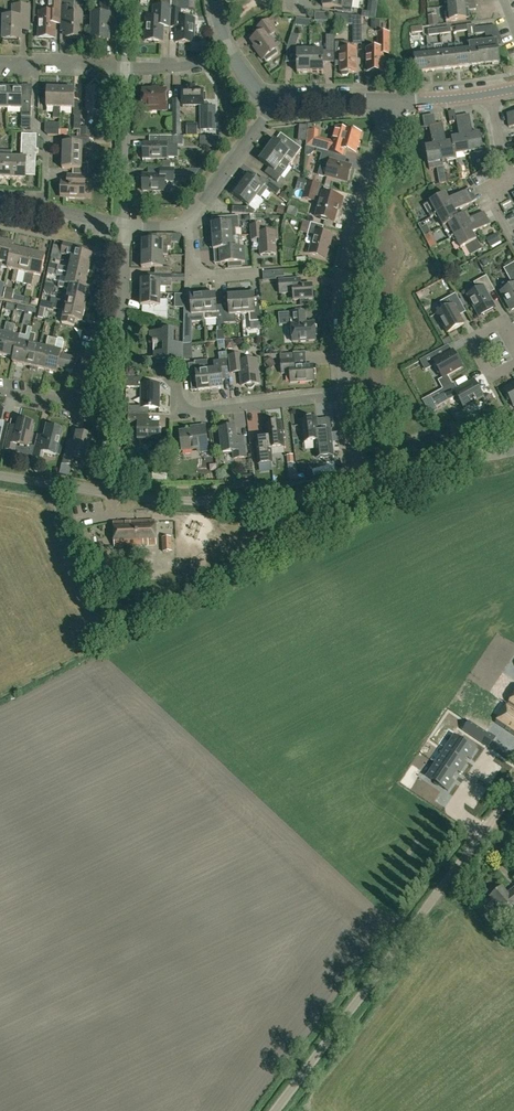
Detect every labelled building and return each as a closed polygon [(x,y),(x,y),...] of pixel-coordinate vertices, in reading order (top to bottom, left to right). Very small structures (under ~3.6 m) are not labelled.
[(171,9),(171,0),(161,0),(160,7),(154,6),(153,19),(146,18),(145,41),(162,42),(163,26),(170,27),(171,9)] [(170,27),(176,28),(176,42),(194,43),(195,19),(180,18),(181,0),(171,0),(171,9),(170,27)] [(337,12),(352,13),(353,0),(323,0),(322,6),(338,8),(337,12)] [(39,37),(54,38),(55,17),(60,17),(61,1),(49,1),(49,8),(42,8),(41,10),(41,13),(39,13),(39,37)] [(81,38),(81,16),(73,16),(74,1),(61,1),(60,17),(60,24),(67,24),(67,38),(81,38)] [(115,21),(116,4),(103,4),(103,15),(93,15),(92,40),(108,41),(109,21),(115,21)] [(446,21),(469,19),(468,10),(476,10),(476,4),(448,7),(449,14),(445,14),(446,21)] [(28,24),(29,6),(12,5),(12,18),(4,17),(3,40),(20,40),(21,24),(28,24)] [(328,23),(337,22),(336,11),(326,12),(328,23)] [(429,13),(432,20),(439,18),(437,11),(429,13)] [(362,43),(362,17),(352,15),(352,21),(354,21),(354,43),(362,43)] [(278,53),(276,50),(277,49),(268,37),(276,31),(268,20),(257,28),(261,34),(251,41),(257,50),(256,51),(263,60),(264,59),(266,62),(278,53)] [(496,25),(481,27),(482,34),(486,33),(487,42),(499,40),(501,39),(496,25)] [(291,33),(287,48),(295,50),(299,36),(291,33)] [(383,55),(389,55),(389,33),(378,33),(378,50),(368,50),(368,72),(383,72),(383,55)] [(335,51),(335,42),(334,35),(326,35),(326,51),(335,51)] [(499,40),(487,42),(483,42),(485,65),(499,63),(497,41),(499,40)] [(348,74),(348,72),(356,72),(356,50),(348,50),(348,45),(345,42),(335,42),(335,51),(335,66),(340,66),(341,72),(341,74),(343,76),(347,76),(348,74)] [(485,65),(483,42),(469,44),(470,50),(472,66),(485,65)] [(458,68),(455,45),(448,46),(449,52),(442,53),(444,70),(458,68)] [(472,66),(470,50),(463,50),(462,45),(455,45),(458,68),(472,66)] [(444,70),(442,53),(435,54),(435,48),(428,49),(430,71),(444,70)] [(430,71),(428,49),(421,49),(421,55),(414,56),(416,73),(430,71)] [(310,51),(310,72),(323,72),(323,50),(310,51)] [(310,72),(310,51),(297,51),(297,73),(310,72)] [(182,89),(182,105),(203,105),(203,107),(210,107),(210,105),(206,100),(204,100),(204,92),(204,90),(195,90),(195,86),(187,86),(187,89),(182,89)] [(53,119),(59,119),(61,88),(47,88),(46,107),(53,108),(53,119)] [(73,108),(74,89),(61,88),(59,119),(60,119),(60,108),(73,108)] [(158,111),(166,111),(165,90),(159,91),(159,88),(152,88),(152,91),(142,91),(143,108),(158,108),(158,111)] [(8,89),(7,108),(21,109),(21,117),(31,117),(31,101),(26,101),(26,103),(22,103),(22,89),(8,89)] [(111,116),(111,103),(104,103),(104,90),(87,89),(87,112),(103,112),(103,116),(111,116)] [(201,107),(201,130),(213,130),(216,130),(215,107),(210,107),(203,107),(201,107)] [(462,115),(469,153),(483,150),(480,133),(472,134),(469,114),(462,115)] [(455,155),(456,155),(469,153),(462,115),(456,116),(459,137),(451,138),(452,142),(453,142),(455,155)] [(59,136),(60,124),(45,123),(45,133),(48,135),(59,136)] [(435,124),(442,162),(456,159),(456,155),(455,155),(453,142),(452,142),(446,143),(442,123),(435,124)] [(429,169),(443,167),(442,162),(435,124),(429,125),(433,145),(425,146),(429,169)] [(333,139),(332,139),(332,141),(318,137),(319,131),(308,130),(306,147),(323,151),(340,156),(342,156),(344,150),(355,153),(360,134),(344,130),(342,129),(341,130),(336,128),(333,139)] [(35,166),(36,142),(36,137),(22,136),(21,158),(12,157),(11,179),(25,179),(26,166),(35,166)] [(173,136),(159,136),(159,143),(143,143),(143,158),(166,159),(167,145),(172,145),(172,143),(178,143),(182,142),(182,136),(180,136),(173,136)] [(62,142),(62,155),(82,156),(82,148),(89,149),(89,137),(74,137),(74,143),(62,142)] [(274,140),(266,150),(282,162),(288,167),(292,161),(300,151),(287,142),(283,147),(276,141),(274,140)] [(266,150),(259,161),(270,169),(266,174),(276,182),(284,172),(288,167),(282,162),(266,150)] [(11,179),(12,157),(12,151),(0,151),(0,178),(11,179)] [(337,163),(340,156),(323,151),(319,163),(328,166),(325,177),(347,183),(351,167),(337,163)] [(72,175),(78,175),(88,175),(88,164),(81,164),(82,156),(62,155),(62,168),(72,169),(72,175)] [(173,181),(173,168),(160,168),(160,175),(142,175),(142,191),(164,191),(165,181),(173,181)] [(264,186),(248,175),(245,173),(238,183),(256,196),(264,186)] [(88,175),(78,175),(77,182),(62,181),(61,197),(84,198),(85,190),(92,190),(92,175),(88,175)] [(324,186),(318,185),(298,179),(295,189),(304,191),(302,198),(319,203),(315,217),(334,222),(339,203),(341,203),(342,198),(322,193),(324,186)] [(248,207),(256,196),(238,183),(230,193),(233,195),(248,207)] [(281,190),(270,183),(266,188),(277,195),(281,190)] [(436,214),(474,193),(471,187),(449,199),(445,193),(424,205),(431,218),(436,215),(436,214)] [(459,217),(458,217),(455,211),(477,199),(474,193),(436,214),(436,215),(443,227),(447,224),(459,217)] [(501,209),(513,211),(513,204),(513,197),(502,195),(501,209)] [(231,213),(250,214),(252,215),(255,211),(252,210),(248,209),(245,207),(231,206),(231,213)] [(449,238),(454,236),(488,217),(484,211),(470,219),(466,212),(458,217),(459,217),(447,224),(443,227),(449,238)] [(256,215),(252,215),(250,214),(252,240),(260,240),(261,255),(275,254),(274,241),(279,241),(278,232),(262,233),(262,225),(257,226),(256,215)] [(212,238),(231,236),(236,236),(236,229),(239,229),(238,216),(225,217),(226,224),(211,225),(212,238)] [(473,233),(491,223),(488,217),(454,236),(461,249),(466,246),(471,255),(482,249),(476,240),(477,240),(473,233)] [(323,226),(310,223),(307,237),(312,238),(308,254),(325,258),(331,236),(321,233),(323,226)] [(430,233),(424,236),(431,249),(437,245),(430,233)] [(497,234),(487,239),(491,246),(501,241),(497,234)] [(141,241),(141,254),(163,255),(167,255),(167,247),(171,247),(171,235),(156,235),(156,242),(141,241)] [(219,250),(221,264),(245,262),(243,247),(232,248),(231,236),(212,238),(212,239),(210,239),(210,249),(213,249),(213,250),(219,250)] [(12,248),(13,244),(2,242),(0,253),(0,274),(2,267),(8,269),(12,248)] [(72,256),(71,263),(93,268),(94,264),(91,262),(92,256),(91,255),(92,250),(63,244),(61,254),(72,256)] [(23,250),(12,248),(8,269),(14,270),(11,281),(16,282),(19,271),(23,250)] [(27,284),(33,253),(23,250),(19,271),(25,273),(22,283),(27,284)] [(44,255),(33,253),(27,284),(31,285),(34,275),(40,276),(44,255)] [(162,268),(163,255),(141,254),(141,268),(156,268),(155,275),(170,275),(170,268),(162,268)] [(93,268),(71,263),(70,269),(50,264),(49,269),(53,270),(87,278),(89,272),(92,271),(93,268)] [(52,274),(67,278),(66,284),(88,289),(89,286),(86,284),(87,278),(53,270),(52,274)] [(513,309),(513,271),(507,275),(512,285),(501,291),(512,311),(513,309)] [(145,280),(140,280),(140,293),(160,294),(160,287),(171,287),(172,275),(170,275),(155,275),(145,274),(145,280)] [(487,294),(494,291),(486,276),(474,283),(478,291),(468,296),(479,315),(494,307),(487,294)] [(302,285),(301,278),(278,280),(279,294),(292,293),(293,301),(312,299),(312,285),(302,285)] [(69,290),(68,296),(90,301),(91,298),(88,296),(89,289),(88,289),(66,284),(59,283),(58,288),(69,290)] [(253,291),(240,292),(242,315),(249,314),(250,322),(261,321),(260,308),(254,308),(253,291)] [(242,315),(240,292),(227,293),(228,310),(222,310),(223,318),(223,324),(235,323),(235,315),(242,315)] [(160,300),(160,294),(140,293),(140,306),(154,306),(154,313),(167,313),(168,300),(160,300)] [(459,316),(466,312),(456,293),(440,302),(444,310),(437,313),(447,333),(464,324),(459,316)] [(223,324),(223,318),(217,318),(217,314),(216,294),(203,295),(204,320),(216,319),(217,331),(224,331),(223,324)] [(204,321),(204,320),(203,295),(190,296),(191,318),(183,318),(183,334),(190,334),(191,321),(204,321)] [(55,300),(54,304),(84,311),(86,305),(90,304),(90,301),(68,296),(66,302),(55,300)] [(84,311),(54,304),(41,302),(39,308),(53,311),(53,309),(64,311),(61,323),(74,326),(75,320),(85,323),(86,319),(83,317),(84,311)] [(292,342),(315,340),(314,323),(305,323),(305,311),(291,312),(292,324),(291,324),(292,342)] [(202,321),(195,323),(196,331),(203,329),(202,321)] [(3,355),(11,324),(6,323),(3,334),(0,333),(0,355),(3,355)] [(3,355),(14,358),(18,342),(19,337),(12,336),(15,325),(11,324),(3,355)] [(182,361),(182,344),(173,344),(174,332),(149,331),(149,345),(154,345),(154,358),(163,359),(163,362),(174,362),(174,361),(182,361)] [(31,333),(26,332),(26,336),(20,334),(19,337),(18,342),(14,358),(13,362),(24,365),(31,333)] [(36,334),(31,333),(24,365),(31,366),(30,370),(33,371),(39,346),(33,345),(36,334)] [(37,368),(45,370),(53,338),(48,337),(45,348),(39,346),(33,371),(36,371),(37,368)] [(74,369),(76,360),(60,356),(61,352),(54,350),(57,339),(53,338),(45,370),(56,373),(58,365),(74,369)] [(443,378),(462,368),(453,352),(446,355),(442,348),(420,361),(425,371),(435,365),(443,378)] [(215,369),(208,370),(210,390),(223,388),(222,378),(228,377),(225,352),(219,353),(220,361),(214,362),(215,369)] [(280,355),(281,360),(281,374),(290,373),(290,383),(314,382),(313,365),(294,366),(293,354),(280,355)] [(254,386),(254,384),(259,384),(256,359),(241,361),(241,355),(229,356),(231,373),(240,372),(241,386),(246,385),(247,387),(248,388),(249,389),(252,388),(253,388),(254,386)] [(208,370),(207,360),(194,361),(194,364),(188,365),(190,378),(195,377),(197,391),(210,390),(208,370)] [(276,360),(269,363),(272,370),(279,367),(276,360)] [(127,377),(127,387),(141,387),(141,407),(128,407),(128,413),(149,414),(149,408),(159,408),(159,384),(141,384),(142,377),(127,377)] [(438,392),(429,396),(436,407),(444,403),(457,396),(464,408),(483,397),(474,381),(458,390),(454,383),(438,392)] [(504,389),(513,407),(513,406),(513,383),(504,389)] [(159,440),(159,425),(148,425),(148,416),(128,416),(128,428),(138,428),(138,440),(159,440)] [(317,419),(302,421),(304,443),(315,442),(317,457),(334,455),(331,430),(321,431),(318,428),(317,419)] [(9,431),(5,449),(15,451),(31,455),(33,447),(28,446),(33,424),(18,420),(18,421),(15,433),(9,431)] [(285,432),(283,432),(282,423),(279,423),(279,421),(278,420),(269,421),(268,422),(269,424),(266,425),(268,437),(255,439),(258,464),(273,462),(271,449),(285,447),(283,438),(286,438),(285,432)] [(56,455),(57,450),(62,430),(47,426),(44,442),(36,440),(33,457),(42,459),(43,452),(56,455)] [(195,431),(192,431),(180,432),(182,450),(198,448),(198,451),(208,450),(205,426),(195,427),(195,431)] [(246,457),(245,450),(244,443),(237,444),(235,427),(219,429),(222,452),(233,451),(233,458),(246,457)] [(66,446),(63,464),(72,466),(74,459),(86,462),(92,436),(77,433),(74,443),(73,448),(66,446)] [(334,460),(327,461),(328,472),(335,470),(334,460)] [(114,547),(156,545),(155,520),(113,522),(114,547)] [(162,538),(163,552),(172,552),(171,537),(162,538)] [(496,722),(513,735),(513,708),(508,704),(496,722)] [(466,728),(471,732),(476,725),(471,720),(466,727),(466,728)] [(471,732),(477,736),(482,729),(476,725),(471,732)] [(482,742),(487,734),(481,730),(476,737),(482,742)] [(491,735),(488,733),(487,734),(482,742),(489,747),(496,737),(492,734),(491,735)] [(450,745),(446,749),(463,761),(466,757),(469,759),(475,751),(454,736),(449,744),(450,745)] [(446,749),(436,763),(453,775),(456,771),(459,773),(466,764),(463,761),(446,749)] [(432,766),(426,774),(447,790),(452,782),(450,780),(453,775),(436,763),(433,767),(432,766)] [(410,771),(403,782),(409,787),(417,776),(410,771)] [(399,804),(390,812),(396,818),(405,810),(399,804)] [(513,909),(513,889),(507,894),(502,888),(490,897),(491,898),(482,905),(487,911),(496,904),(503,913),(509,908),(512,911),(513,909)]
